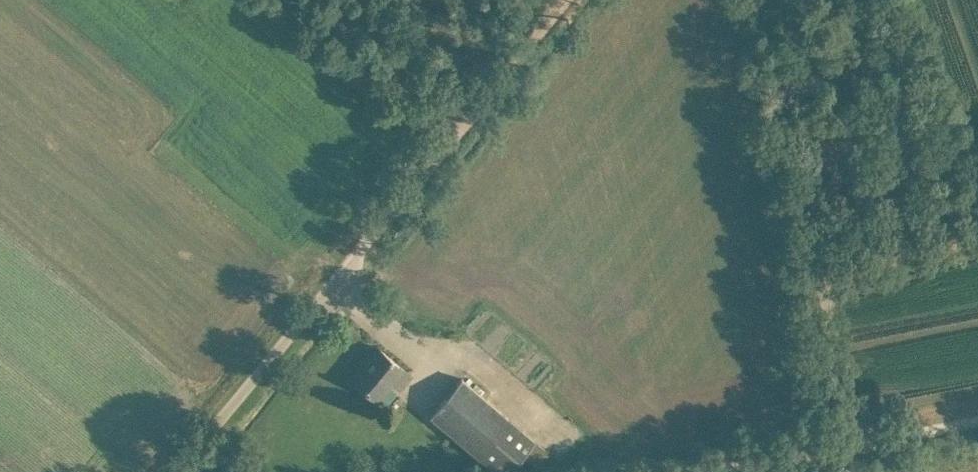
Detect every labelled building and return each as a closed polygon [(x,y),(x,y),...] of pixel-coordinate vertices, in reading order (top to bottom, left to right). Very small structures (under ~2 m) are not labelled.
[(399,387),(411,373),(378,346),(369,357),(372,359),(357,378),(353,375),(352,377),(378,398),(392,381),(399,387)] [(534,439),(461,377),(430,414),(499,471),(506,471),(534,439)]
